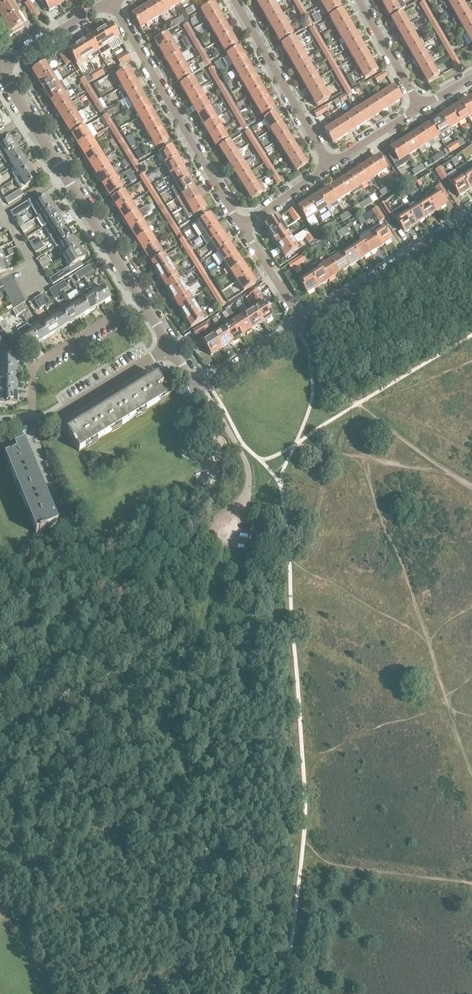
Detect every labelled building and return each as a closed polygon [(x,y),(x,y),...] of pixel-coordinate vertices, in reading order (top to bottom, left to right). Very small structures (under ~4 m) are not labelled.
[(17,14),(21,11),(15,0),(10,3),(0,10),(0,16),(4,22),(17,14)] [(8,0),(0,0),(0,10),(10,3),(8,0)] [(56,0),(41,0),(49,12),(59,5),(56,0)] [(171,10),(165,0),(158,0),(153,3),(161,16),(171,10)] [(181,3),(179,0),(165,0),(171,10),(181,3)] [(272,0),(260,0),(256,2),(262,12),(277,3),(275,0),(272,0)] [(335,0),(329,0),(322,4),(327,15),(340,8),(335,0)] [(383,5),(389,16),(404,7),(400,0),(391,0),(383,5)] [(461,0),(452,0),(447,3),(442,6),(443,5),(446,9),(450,7),(453,13),(464,7),(461,0)] [(34,19),(39,15),(42,14),(35,3),(27,8),(34,19)] [(151,22),(161,16),(153,3),(143,9),(151,22)] [(268,22),(280,15),(277,10),(280,9),(277,3),(262,12),(268,22)] [(207,22),(219,15),(213,5),(201,12),(207,22)] [(194,12),(191,7),(185,11),(188,16),(194,12)] [(455,26),(459,23),(470,17),(464,7),(453,13),(456,18),(453,21),(455,26)] [(152,25),(151,22),(143,9),(132,15),(140,29),(146,25),(148,27),(152,25)] [(336,29),(348,22),(342,11),(330,18),(336,29)] [(408,24),(405,20),(401,13),(391,19),(398,30),(408,24)] [(23,25),(17,14),(4,22),(10,33),(11,33),(12,35),(24,27),(23,25)] [(225,25),(219,15),(207,22),(213,32),(225,25)] [(283,20),(280,15),(268,22),(274,32),(286,25),(291,22),(288,18),(283,20)] [(177,19),(180,24),(185,21),(182,16),(177,19)] [(470,17),(459,23),(465,34),(471,30),(471,20),(470,17)] [(310,18),(305,21),(308,27),(310,25),(313,24),(310,18)] [(419,33),(415,24),(416,24),(416,23),(421,20),(420,18),(415,21),(408,25),(408,24),(398,30),(404,41),(414,35),(414,36),(419,33)] [(174,28),(180,24),(177,19),(171,23),(174,28)] [(348,22),(336,29),(341,39),(354,32),(348,22)] [(225,25),(213,32),(218,42),(230,35),(225,25)] [(286,25),(274,32),(280,42),(292,35),(286,25)] [(108,46),(108,45),(119,39),(111,26),(100,33),(108,46)] [(313,35),(318,32),(314,27),(312,28),(309,30),(313,35)] [(318,32),(313,35),(316,41),(321,38),(318,32)] [(343,52),(347,49),(359,42),(354,32),(341,39),(344,44),(340,46),(343,52)] [(100,56),(110,50),(108,46),(100,33),(89,39),(97,52),(99,55),(100,56)] [(170,40),(167,35),(155,42),(161,52),(173,45),(178,42),(175,37),(170,40)] [(236,45),(230,35),(218,42),(224,52),(236,45)] [(414,35),(404,41),(410,51),(420,46),(414,36),(414,35)] [(97,52),(89,39),(79,46),(87,58),(93,55),(95,58),(99,55),(97,52)] [(297,44),(294,39),(282,46),(288,56),(300,49),(306,46),(302,41),(297,44)] [(365,51),(359,42),(347,49),(353,59),(365,51)] [(173,45),(161,52),(166,62),(178,55),(173,45)] [(89,62),(87,58),(79,46),(68,53),(76,65),(77,65),(79,69),(89,62)] [(426,56),(420,46),(410,51),(416,62),(426,56)] [(325,57),(333,52),(332,51),(329,53),(327,48),(322,51),(325,57)] [(233,66),(245,59),(239,49),(226,56),(233,66)] [(300,49),(288,56),(293,66),(306,59),(300,49)] [(371,61),(365,51),(353,59),(358,68),(371,61)] [(66,66),(71,62),(64,52),(60,55),(66,66)] [(122,55),(125,61),(130,58),(127,52),(122,55)] [(333,52),(325,57),(328,62),(333,60),(332,57),(335,56),(333,52)] [(120,64),(125,61),(122,55),(117,58),(120,64)] [(178,55),(166,62),(172,72),(184,65),(178,55)] [(432,67),(426,56),(416,62),(421,72),(432,67)] [(251,69),(245,59),(233,66),(238,76),(251,69)] [(311,69),(306,59),(293,66),(299,76),(311,69)] [(332,68),(337,65),(333,60),(328,62),(332,68)] [(364,79),(377,72),(371,61),(358,68),(359,69),(355,71),(358,76),(361,74),(364,79)] [(39,82),(51,74),(45,64),(32,72),(39,82)] [(184,65),(172,72),(178,83),(190,76),(184,65)] [(337,65),(332,68),(335,74),(340,71),(337,65)] [(305,86),(317,79),(314,74),(319,71),(316,66),(311,69),(299,76),(305,86)] [(432,67),(421,72),(428,83),(438,78),(432,67)] [(95,71),(99,77),(105,74),(101,68),(95,71)] [(240,89),(244,86),(256,79),(251,69),(238,76),(241,82),(238,84),(240,89)] [(128,70),(116,77),(122,88),(134,81),(128,70)] [(88,83),(99,77),(95,71),(84,78),(86,80),(88,83)] [(374,78),(377,82),(387,76),(385,72),(374,78)] [(51,74),(39,82),(45,92),(58,84),(51,74)] [(352,87),(356,84),(350,74),(346,76),(352,87)] [(103,79),(93,85),(97,91),(107,85),(103,79)] [(186,97),(198,90),(192,79),(180,86),(186,97)] [(256,79),(244,86),(250,96),(262,89),(256,79)] [(321,85),(317,79),(305,86),(311,96),(323,89),(326,87),(324,83),(321,85)] [(124,100),(140,91),(134,81),(122,88),(116,91),(119,97),(121,95),(124,100)] [(344,90),(349,87),(346,81),(341,84),(344,90)] [(64,94),(58,84),(45,92),(51,102),(64,94)] [(349,87),(344,90),(347,95),(352,93),(352,94),(356,92),(354,89),(351,91),(349,87)] [(383,94),(391,106),(401,99),(393,87),(383,94)] [(262,89),(250,96),(256,106),(268,99),(262,89)] [(323,89),(311,96),(317,107),(329,100),(323,89)] [(204,100),(198,90),(186,97),(192,107),(204,100)] [(129,110),(133,108),(145,101),(140,91),(124,100),(123,100),(129,110)] [(57,112),(70,104),(67,99),(71,96),(68,92),(64,94),(51,102),(57,112)] [(383,94),(373,100),(381,112),(391,106),(383,94)] [(344,95),(339,98),(342,103),(347,100),(344,95)] [(105,110),(110,107),(110,106),(111,105),(107,100),(104,102),(101,98),(99,100),(102,105),(105,110)] [(460,105),(468,117),(471,115),(471,100),(471,98),(460,105)] [(268,99),(256,106),(262,117),(274,110),(268,99)] [(210,110),(204,100),(192,107),(198,117),(210,110)] [(381,112),(373,100),(364,107),(371,118),(381,112)] [(151,111),(145,101),(133,108),(139,118),(151,111)] [(327,111),(329,115),(339,109),(335,103),(326,109),(327,111)] [(76,114),(74,110),(70,104),(57,112),(63,122),(76,114)] [(103,112),(105,110),(102,105),(97,108),(100,113),(103,112)] [(468,117),(460,105),(450,111),(458,124),(468,117)] [(111,106),(110,107),(105,110),(103,112),(105,115),(107,114),(109,117),(115,113),(111,106)] [(204,127),(216,120),(213,114),(218,111),(216,107),(210,110),(198,117),(204,127)] [(327,111),(326,109),(325,107),(314,113),(317,117),(319,116),(327,111)] [(371,118),(364,107),(354,113),(362,125),(371,118)] [(157,121),(151,111),(139,118),(144,128),(157,121)] [(327,111),(319,116),(321,120),(329,115),(327,111)] [(450,111),(440,118),(448,130),(449,129),(458,124),(450,111)] [(362,125),(354,113),(344,119),(352,131),(362,125)] [(82,124),(76,114),(63,122),(70,132),(82,124)] [(271,131),(281,125),(274,114),(264,121),(271,131)] [(448,130),(440,118),(430,124),(438,136),(439,136),(443,141),(453,135),(449,129),(448,130)] [(344,119),(335,125),(342,137),(352,131),(344,119)] [(216,120),(204,127),(209,137),(222,130),(216,120)] [(162,131),(157,121),(144,128),(150,138),(162,131)] [(420,130),(431,147),(435,144),(433,140),(438,136),(430,124),(420,130)] [(277,141),(287,135),(281,125),(271,131),(274,137),(273,138),(275,142),(277,141)] [(342,137),(335,125),(325,132),(332,144),(342,137)] [(78,146),(91,138),(94,136),(92,132),(88,134),(85,128),(72,136),(78,146)] [(107,128),(97,135),(98,137),(109,131),(107,128)] [(222,130),(209,137),(215,147),(228,140),(222,130)] [(421,153),(431,147),(420,130),(411,137),(419,149),(421,153)] [(162,131),(150,138),(156,148),(168,142),(162,131)] [(294,145),(287,135),(277,141),(284,151),(294,145)] [(419,149),(411,137),(401,143),(409,155),(419,149)] [(97,148),(91,139),(91,138),(78,146),(84,156),(97,148)] [(0,146),(0,156),(2,160),(18,150),(12,139),(0,146)] [(121,147),(126,144),(123,139),(118,142),(121,147)] [(456,142),(459,147),(464,144),(461,139),(456,142)] [(454,150),(459,147),(456,142),(451,146),(454,150)] [(226,160),(236,153),(229,143),(219,149),(226,160)] [(401,143),(390,150),(398,162),(393,164),(396,169),(411,160),(409,155),(401,143)] [(300,155),(294,145),(284,151),(290,162),(300,155)] [(91,166),(103,158),(97,148),(84,156),(91,166)] [(165,166),(178,159),(172,148),(160,155),(165,166)] [(127,157),(132,154),(129,149),(124,152),(127,157)] [(139,160),(145,156),(141,149),(134,152),(139,160)] [(13,167),(24,160),(18,150),(2,160),(5,164),(9,161),(13,167)] [(437,155),(440,160),(445,156),(442,151),(437,155)] [(236,153),(226,160),(232,170),(242,163),(236,153)] [(307,166),(300,155),(290,162),(297,172),(307,166)] [(434,163),(440,160),(437,155),(431,158),(434,163)] [(368,164),(376,176),(387,170),(379,157),(368,164)] [(97,176),(110,168),(103,158),(91,166),(97,176)] [(133,167),(138,164),(135,159),(130,162),(133,167)] [(178,159),(165,166),(171,176),(183,169),(178,159)] [(31,170),(24,160),(13,167),(19,177),(31,170)] [(249,173),(242,163),(232,170),(239,180),(249,173)] [(138,164),(133,167),(137,173),(142,169),(138,164)] [(376,176),(368,164),(358,170),(366,183),(376,176)] [(417,167),(420,172),(425,169),(422,164),(417,167)] [(103,186),(116,178),(115,178),(120,175),(114,166),(110,169),(110,168),(97,176),(103,186)] [(414,176),(420,172),(417,167),(411,171),(414,176)] [(441,167),(435,170),(442,182),(448,178),(441,167)] [(189,179),(183,169),(171,176),(177,186),(189,179)] [(471,169),(461,176),(470,190),(471,188),(471,170),(471,169)] [(23,189),(25,188),(37,180),(31,170),(19,177),(16,179),(23,189)] [(358,170),(348,176),(356,189),(366,183),(358,170)] [(249,173),(239,180),(245,190),(255,184),(249,173)] [(354,195),(358,191),(356,189),(348,176),(338,183),(347,195),(352,192),(354,195)] [(470,190),(461,176),(451,183),(459,197),(470,190)] [(116,178),(103,186),(109,197),(122,189),(116,178)] [(189,179),(177,186),(182,196),(194,189),(189,179)] [(406,189),(417,182),(415,179),(404,186),(406,189)] [(255,184),(245,190),(252,200),(267,191),(260,180),(255,184)] [(347,195),(338,183),(328,189),(337,202),(337,201),(347,195)] [(424,194),(435,211),(446,204),(443,199),(448,196),(440,184),(424,194)] [(384,188),(387,193),(393,190),(390,185),(384,188)] [(382,197),(387,193),(384,188),(379,192),(382,197)] [(5,199),(8,205),(24,195),(20,189),(5,199)] [(182,209),(183,208),(188,206),(200,199),(194,189),(182,196),(176,199),(182,209)] [(337,202),(328,189),(319,195),(327,208),(332,205),(334,208),(339,205),(337,201),(337,202)] [(118,210),(130,202),(124,192),(111,200),(118,210)] [(43,200),(40,194),(28,202),(10,212),(14,218),(32,207),(39,217),(54,208),(47,197),(43,200)] [(425,218),(435,211),(424,194),(414,200),(417,205),(425,218)] [(319,195),(309,201),(317,214),(327,208),(319,195)] [(368,206),(373,202),(377,200),(374,195),(365,201),(368,206)] [(193,216),(206,210),(200,199),(188,206),(183,208),(186,213),(190,211),(193,216)] [(390,221),(395,217),(389,207),(394,204),(391,199),(380,206),(390,221)] [(317,214),(309,201),(298,208),(306,221),(317,214)] [(362,210),(368,206),(365,201),(358,205),(362,210)] [(124,220),(137,212),(130,202),(118,210),(124,220)] [(417,205),(407,212),(415,224),(425,218),(417,205)] [(131,230),(143,222),(141,219),(147,216),(146,214),(150,212),(146,206),(137,212),(124,220),(131,230)] [(372,211),(375,216),(379,222),(385,219),(378,207),(372,211)] [(60,217),(54,208),(39,217),(45,227),(49,224),(60,217)] [(292,218),(298,214),(294,208),(288,211),(292,218)] [(179,224),(184,221),(179,211),(174,214),(179,224)] [(344,214),(347,219),(353,216),(350,211),(344,214)] [(415,224),(407,212),(396,218),(404,231),(415,224)] [(298,214),(292,218),(295,222),(301,219),(298,214)] [(338,225),(342,222),(347,219),(344,214),(334,220),(338,225)] [(206,233),(217,226),(210,216),(199,223),(206,233)] [(55,235),(66,228),(60,217),(49,224),(52,229),(47,232),(51,237),(55,235)] [(361,226),(365,223),(362,217),(357,220),(361,226)] [(285,229),(281,223),(278,218),(266,226),(272,237),(285,229)] [(20,228),(23,233),(33,227),(30,222),(20,228)] [(137,240),(149,232),(143,222),(131,230),(137,240)] [(371,230),(373,234),(381,246),(391,240),(381,224),(371,230)] [(217,226),(206,233),(212,242),(223,235),(217,226)] [(317,237),(322,235),(327,231),(325,227),(315,233),(317,237)] [(341,230),(345,236),(349,233),(346,227),(341,230)] [(61,245),(73,237),(66,228),(55,235),(51,237),(57,247),(61,245)] [(291,239),(285,229),(272,237),(279,247),(291,239)] [(305,239),(310,236),(307,231),(294,239),(292,240),(291,239),(279,247),(285,257),(298,249),(298,250),(302,248),(299,243),(297,244),(305,239)] [(144,250),(156,242),(149,232),(137,240),(144,250)] [(381,246),(373,234),(362,241),(370,253),(381,246)] [(229,245),(223,235),(212,242),(218,252),(229,245)] [(308,243),(314,240),(311,235),(310,236),(305,239),(308,243)] [(64,250),(60,253),(63,257),(79,247),(73,237),(61,245),(64,250)] [(33,249),(42,243),(38,238),(29,243),(33,249)] [(319,241),(324,249),(327,247),(324,241),(323,242),(321,239),(319,241)] [(319,252),(324,249),(319,241),(315,243),(317,246),(316,247),(319,252)] [(362,241),(352,247),(360,260),(370,253),(362,241)] [(156,242),(144,250),(150,260),(162,252),(156,242)] [(42,243),(33,249),(36,253),(45,248),(42,243)] [(229,245),(218,252),(225,262),(236,254),(229,245)] [(19,252),(16,247),(7,251),(10,256),(19,252)] [(79,247),(63,257),(69,268),(86,258),(79,247)] [(352,247),(342,254),(350,266),(360,260),(352,247)] [(341,254),(338,251),(328,257),(331,261),(339,273),(350,266),(342,254),(341,254)] [(226,274),(231,271),(242,264),(236,254),(225,262),(228,267),(224,271),(226,274)] [(38,261),(43,270),(53,264),(47,255),(38,261)] [(159,275),(171,267),(164,257),(152,264),(159,275)] [(291,270),(303,263),(300,257),(288,265),(291,270)] [(12,276),(9,270),(10,270),(5,259),(0,261),(0,282),(12,276)] [(331,261),(321,267),(329,280),(339,273),(331,261)] [(231,271),(234,276),(237,281),(248,273),(242,264),(231,271)] [(79,271),(83,278),(94,271),(90,265),(79,271)] [(308,270),(319,286),(329,280),(321,267),(316,271),(313,266),(308,270)] [(177,278),(171,267),(159,275),(165,285),(177,278)] [(49,280),(53,285),(68,275),(65,270),(49,280)] [(308,293),(319,286),(308,270),(303,273),(306,277),(300,281),(308,293)] [(78,281),(83,278),(79,271),(74,275),(78,281)] [(255,283),(248,273),(237,281),(244,291),(255,283)] [(3,287),(14,281),(12,276),(0,282),(3,287)] [(177,278),(165,285),(172,296),(184,288),(177,278)] [(6,292),(17,286),(14,281),(3,287),(6,292)] [(59,284),(63,290),(68,287),(64,281),(59,284)] [(58,293),(63,290),(59,284),(49,290),(55,300),(60,297),(58,293)] [(17,286),(6,292),(9,298),(20,292),(17,286)] [(97,291),(95,287),(90,289),(100,305),(111,299),(103,287),(97,291)] [(228,302),(234,295),(229,287),(222,292),(228,302)] [(190,298),(184,288),(172,296),(178,306),(190,298)] [(90,289),(80,296),(90,312),(100,305),(90,289)] [(253,309),(262,323),(272,316),(264,303),(265,303),(257,291),(250,295),(257,307),(253,309)] [(11,303),(23,297),(20,292),(9,298),(11,303)] [(39,296),(45,306),(49,303),(44,294),(39,296)] [(40,309),(45,306),(39,296),(34,300),(40,309)] [(70,302),(80,318),(90,312),(80,296),(70,302)] [(11,303),(12,304),(15,309),(17,307),(22,304),(25,302),(23,297),(11,303)] [(190,298),(178,306),(185,316),(197,309),(190,298)] [(60,308),(70,324),(80,318),(70,302),(60,308)] [(5,308),(8,313),(14,309),(11,304),(5,308)] [(17,307),(21,314),(26,310),(22,304),(17,307)] [(16,317),(21,314),(17,307),(15,309),(12,310),(16,317)] [(224,309),(226,312),(229,317),(233,314),(230,309),(229,307),(224,309)] [(60,330),(70,324),(60,308),(50,314),(60,330)] [(201,315),(197,309),(185,316),(192,327),(204,320),(208,318),(205,312),(201,315)] [(262,323),(253,309),(243,315),(252,329),(262,323)] [(47,321),(42,325),(50,337),(60,330),(50,314),(45,317),(47,321)] [(243,315),(233,322),(242,335),(252,329),(243,315)] [(40,321),(29,327),(39,343),(50,337),(42,325),(40,321)] [(0,325),(0,327),(6,336),(11,333),(5,322),(0,325)] [(233,322),(223,328),(232,342),(242,335),(233,322)] [(222,348),(213,335),(210,337),(205,330),(208,328),(205,323),(194,331),(197,336),(198,335),(211,355),(222,348)] [(39,343),(29,327),(28,325),(18,331),(29,349),(39,343)] [(232,342),(223,328),(213,335),(222,348),(232,342)] [(11,333),(6,336),(12,345),(17,342),(11,333)] [(16,368),(16,356),(10,356),(10,350),(1,350),(1,356),(0,356),(0,369),(3,369),(3,368),(16,368)] [(16,368),(3,368),(3,369),(0,369),(0,380),(16,380),(16,368)] [(168,394),(160,381),(157,376),(67,430),(74,442),(73,442),(75,446),(76,445),(80,451),(165,398),(164,396),(168,394)] [(16,392),(16,380),(0,380),(0,392),(16,392)] [(0,392),(0,404),(3,404),(16,404),(16,392),(0,392)] [(40,533),(45,531),(45,530),(58,524),(24,444),(3,452),(5,457),(4,457),(36,533),(39,532),(40,533)]
